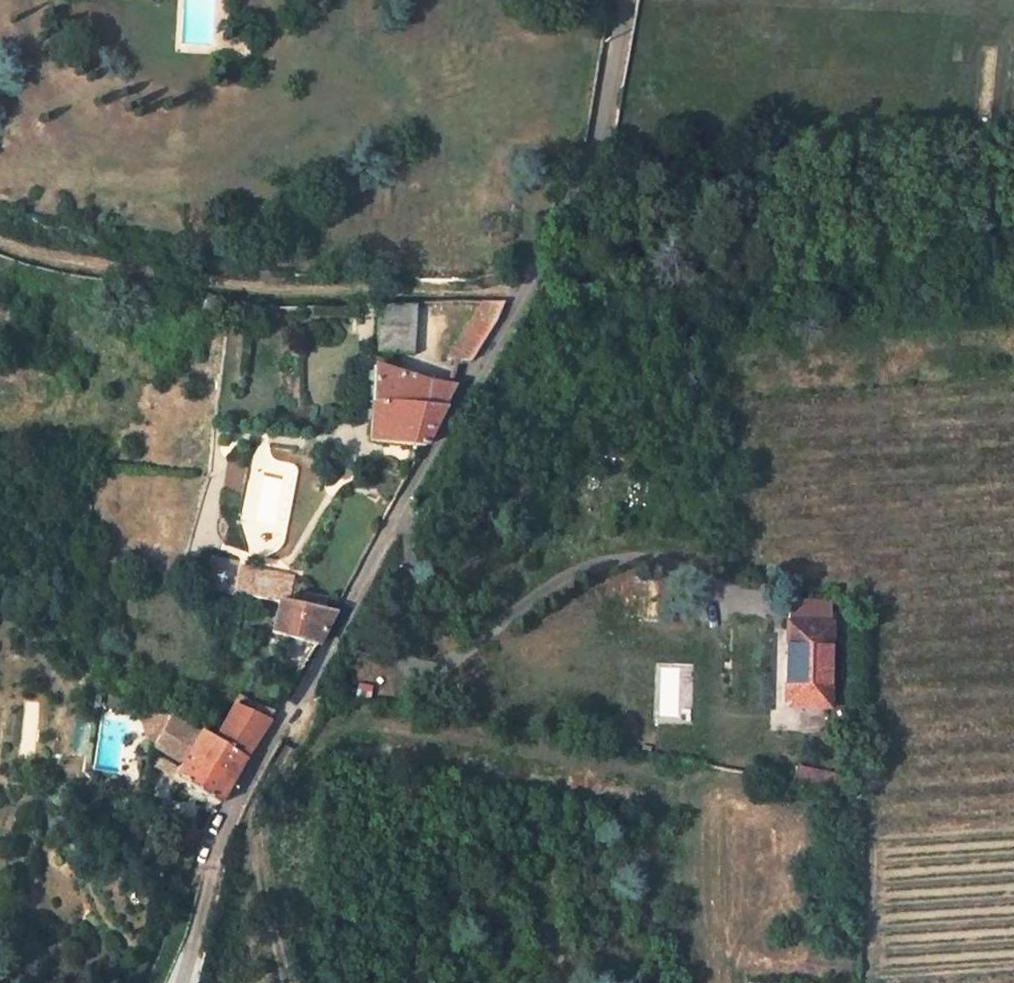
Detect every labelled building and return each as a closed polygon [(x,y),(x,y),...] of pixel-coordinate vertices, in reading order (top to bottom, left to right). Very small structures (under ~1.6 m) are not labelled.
[(472,309),(441,364),(460,374),(497,308),(472,309)] [(405,310),(370,311),(369,360),(404,358),(405,310)] [(414,455),(449,394),(367,374),(363,446),(414,455)] [(293,469),(259,467),(256,510),(289,513),(293,469)] [(304,652),(326,615),(277,593),(262,637),(304,652)] [(831,605),(789,604),(786,705),(828,706),(831,605)] [(249,722),(228,710),(206,749),(235,767),(265,719),(254,713),(249,722)] [(161,721),(142,753),(172,766),(163,787),(208,812),(235,767),(206,749),(161,721)]
